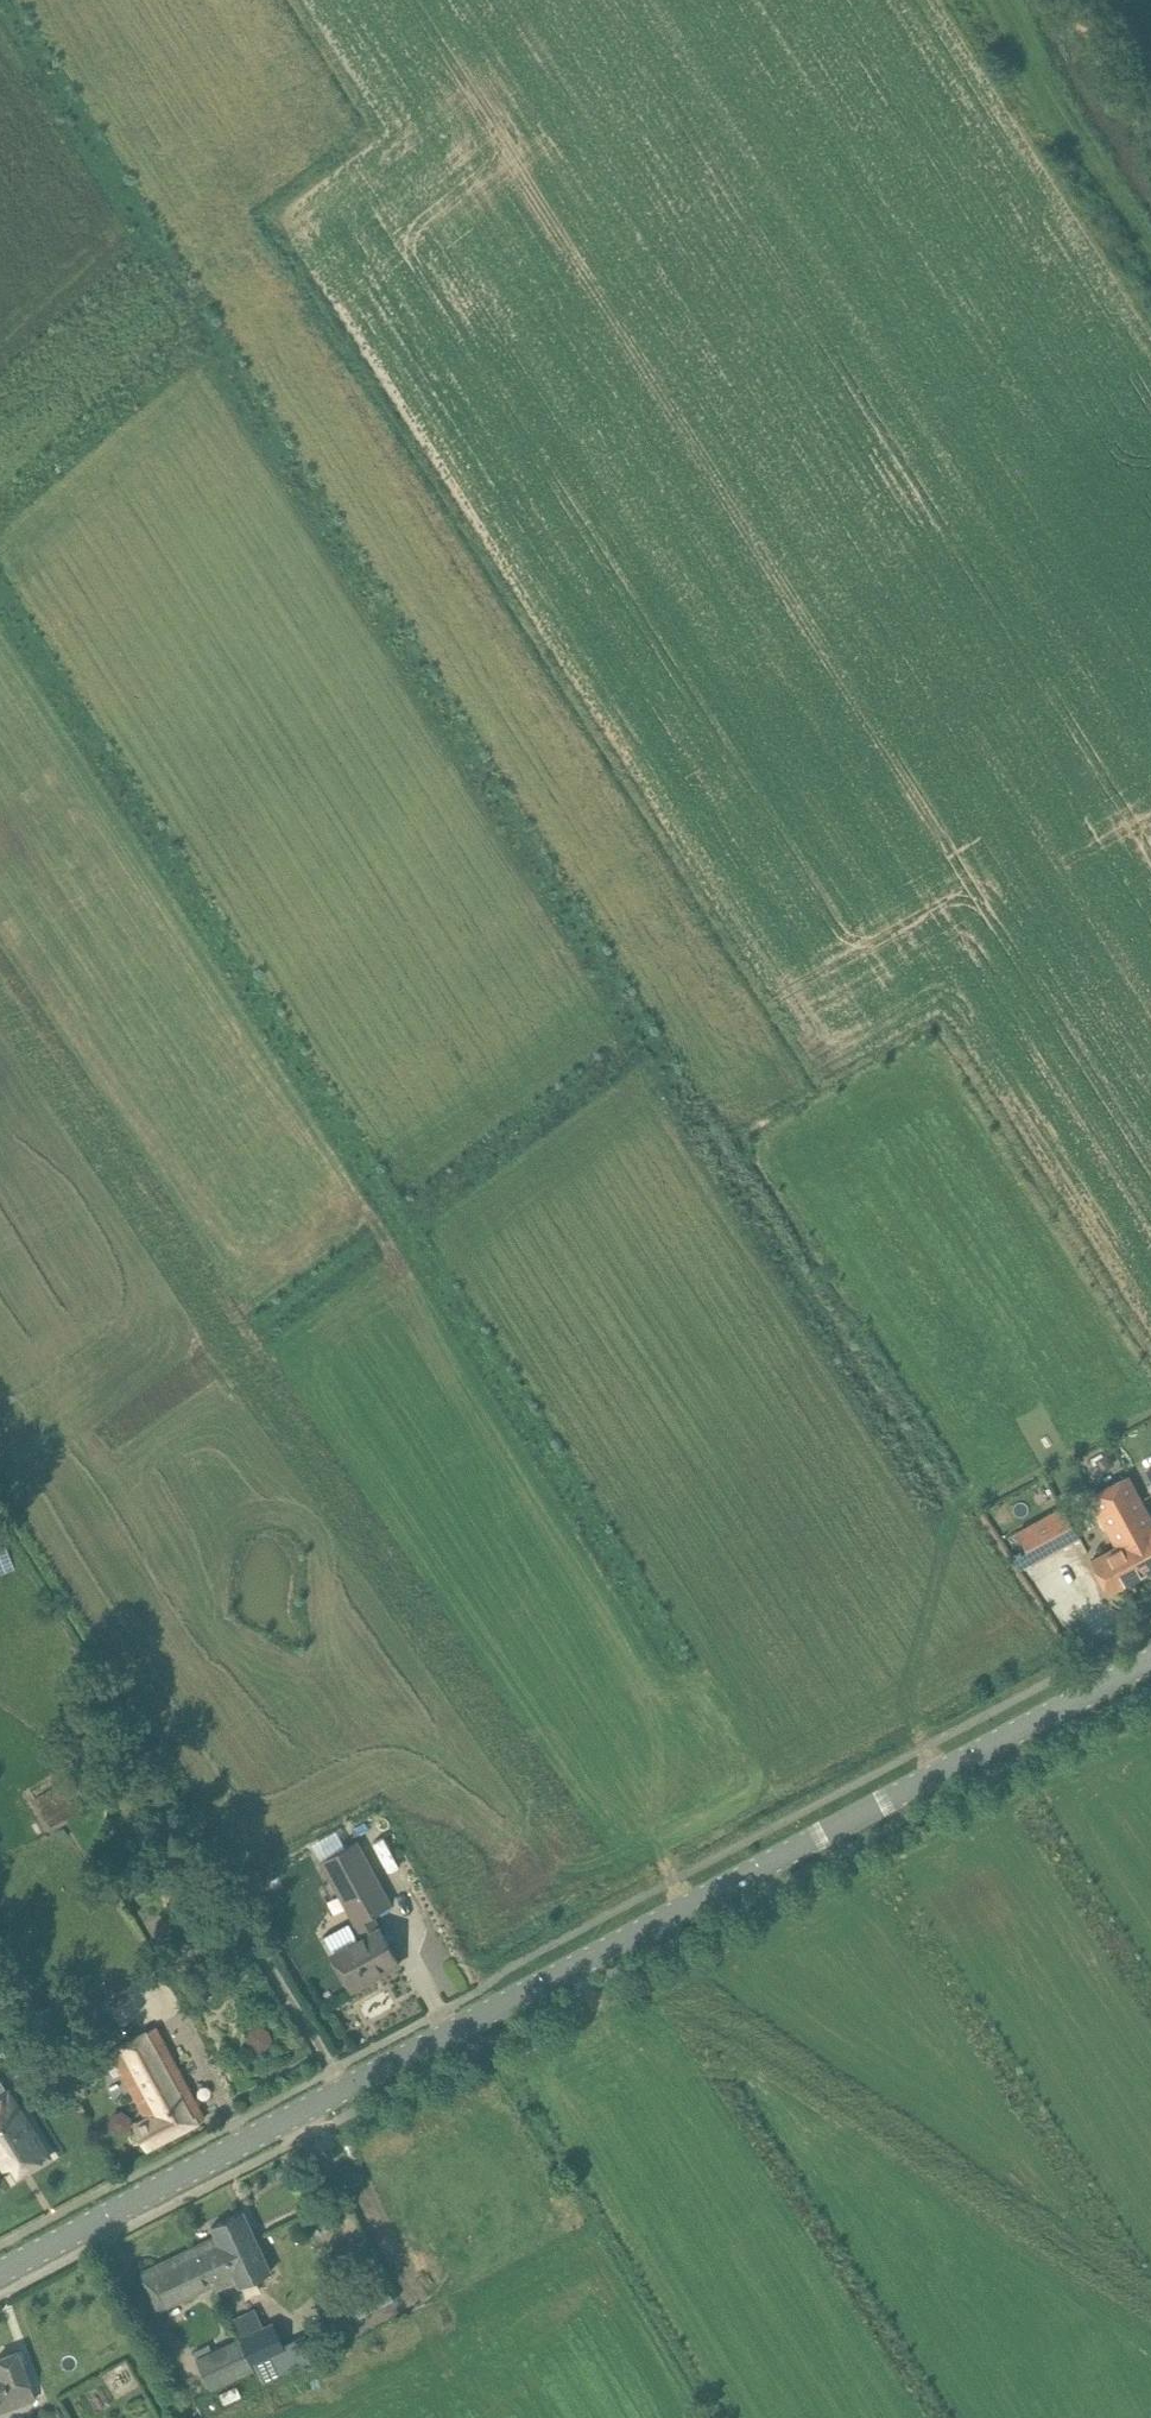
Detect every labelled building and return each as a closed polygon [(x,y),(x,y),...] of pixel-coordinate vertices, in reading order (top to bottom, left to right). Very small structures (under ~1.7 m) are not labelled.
[(1128,1475),(1089,1495),(1116,1546),(1091,1559),(1098,1572),(1109,1593),(1150,1570),(1150,1517),(1128,1475)] [(1080,1535),(1064,1505),(1017,1531),(1026,1547),(1034,1561),(1080,1535)] [(16,1569),(7,1543),(0,1546),(0,1574),(16,1569)] [(1026,1547),(1014,1553),(1022,1567),(1034,1561),(1026,1547)] [(31,1791),(52,1827),(93,1802),(73,1767),(31,1791)] [(356,1841),(321,1861),(338,1892),(355,1923),(356,1922),(364,1936),(358,1939),(349,1922),(324,1936),(334,1953),(332,1954),(340,1969),(352,1990),(400,1964),(388,1943),(380,1927),(379,1928),(371,1914),(391,1903),(374,1872),(356,1841)] [(205,2118),(194,2097),(156,2026),(111,2050),(147,2118),(135,2124),(147,2148),(205,2118)] [(9,2091),(9,2092),(7,2093),(0,2097),(0,2157),(6,2167),(14,2162),(19,2171),(27,2166),(29,2169),(50,2156),(11,2095),(9,2091)] [(272,2271),(254,2232),(243,2211),(212,2226),(217,2236),(196,2246),(215,2284),(217,2290),(237,2280),(240,2286),(272,2271)] [(142,2272),(152,2293),(160,2310),(215,2284),(196,2246),(142,2272)] [(241,2338),(255,2369),(288,2353),(273,2322),(241,2338)] [(241,2338),(197,2358),(212,2389),(255,2369),(241,2338)] [(37,2398),(19,2350),(0,2357),(0,2412),(37,2398)]
